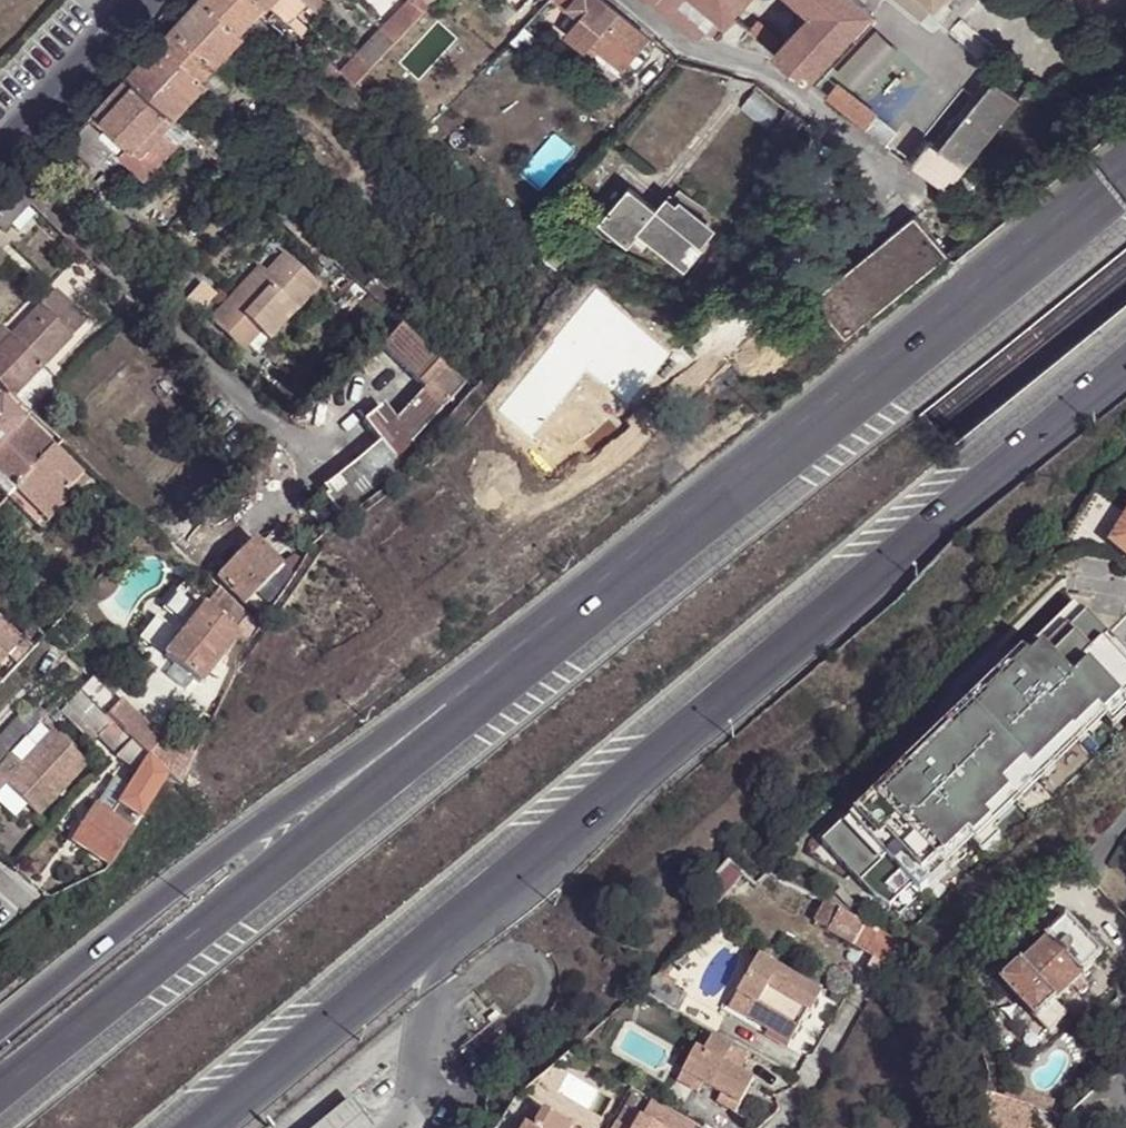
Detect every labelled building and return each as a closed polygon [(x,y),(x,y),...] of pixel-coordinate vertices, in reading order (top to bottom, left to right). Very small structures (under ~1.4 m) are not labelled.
[(174,24),(217,62),(244,33),(241,30),(208,0),(197,0),(188,10),(174,24)] [(241,30),(268,1),(266,0),(208,0),(241,30)] [(272,1),(289,16),(305,0),(273,0),(272,1)] [(321,14),(330,3),(326,0),(305,0),(321,14)] [(397,39),(426,7),(417,0),(405,0),(382,24),(397,39)] [(606,0),(560,0),(580,16),(566,32),(588,50),(593,43),(621,68),(649,35),(606,0)] [(735,18),(729,13),(728,15),(709,0),(655,0),(694,32),(707,33),(708,32),(713,35),(719,33),(735,18)] [(728,15),(729,13),(741,0),(709,0),(728,15)] [(808,81),(872,10),(861,0),(801,0),(814,12),(806,20),(776,54),(808,81)] [(289,21),(281,15),(273,23),(283,32),(278,38),(292,52),(306,36),(301,33),(289,21)] [(295,15),(289,21),(301,33),(307,25),(295,15)] [(749,30),(773,51),(783,39),(760,19),(749,30)] [(153,47),(129,73),(174,115),(208,79),(204,75),(217,62),(174,24),(153,47)] [(359,49),(374,62),(397,39),(382,24),(359,49)] [(877,29),(839,71),(859,90),(898,48),(877,29)] [(255,43),(244,33),(217,62),(227,72),(255,43)] [(306,36),(292,52),(307,64),(320,50),(306,36)] [(343,71),(346,74),(356,82),(374,62),(359,49),(358,48),(340,68),(343,71)] [(340,68),(328,57),(317,69),(332,82),(343,71),(340,68)] [(223,92),(235,80),(227,72),(217,62),(204,75),(208,79),(223,92)] [(129,73),(96,108),(111,123),(130,141),(141,151),(164,127),(174,115),(129,73)] [(923,175),(937,188),(956,164),(1012,95),(995,82),(988,90),(941,148),(935,143),(931,140),(910,166),(923,175)] [(866,130),(885,145),(896,131),(878,116),(840,84),(828,97),(866,130)] [(941,148),(988,90),(981,85),(935,143),(941,148)] [(966,173),(1020,100),(1012,95),(956,164),(937,188),(948,197),(966,173)] [(297,98),(287,106),(293,113),(303,105),(297,98)] [(99,135),(84,121),(66,141),(88,162),(107,143),(99,135)] [(111,123),(99,135),(107,143),(119,154),(130,141),(111,123)] [(179,143),(164,127),(141,151),(130,141),(119,154),(146,179),(179,143)] [(66,141),(44,166),(55,175),(66,187),(88,162),(66,141)] [(39,170),(34,174),(40,179),(44,175),(39,170)] [(654,207),(629,184),(601,216),(630,240),(641,227),(686,265),(702,246),(700,243),(714,227),(680,199),(676,203),(666,194),(654,207)] [(15,196),(0,211),(0,229),(3,232),(12,223),(28,206),(15,196)] [(33,212),(28,206),(12,223),(18,228),(33,212)] [(849,336),(950,254),(918,215),(817,297),(849,336)] [(723,258),(727,252),(720,248),(717,254),(723,258)] [(234,308),(262,335),(270,343),(321,288),(284,254),(266,273),(234,308)] [(701,298),(723,258),(717,254),(693,294),(701,298)] [(223,307),(258,338),(262,335),(234,308),(266,273),(259,266),(223,306),(223,307)] [(364,290),(394,316),(411,300),(381,272),(364,290)] [(55,289),(12,336),(45,365),(87,320),(55,289)] [(130,311),(137,304),(128,295),(121,302),(130,311)] [(245,353),(258,338),(223,307),(210,321),(245,353)] [(383,350),(405,328),(402,326),(390,339),(383,346),(381,348),(383,350)] [(465,384),(405,328),(383,350),(426,389),(444,407),(465,384)] [(13,398),(45,365),(12,336),(9,337),(0,329),(0,386),(13,398)] [(374,340),(383,346),(390,339),(382,332),(374,340)] [(444,407),(426,389),(395,425),(412,445),(444,407)] [(25,422),(0,399),(0,449),(25,422)] [(330,495),(326,498),(337,513),(339,516),(358,501),(359,503),(403,468),(398,462),(412,445),(395,425),(382,408),(365,423),(381,442),(354,465),(345,472),(334,481),(325,489),(330,495)] [(0,449),(0,491),(7,498),(16,488),(54,449),(25,422),(0,449)] [(54,449),(16,488),(44,515),(82,476),(54,449)] [(345,472),(354,465),(348,458),(340,465),(345,472)] [(329,474),(334,481),(345,472),(340,465),(329,474)] [(1112,541),(1125,553),(1125,518),(1112,541)] [(261,545),(283,566),(297,551),(275,530),(261,545)] [(283,567),(283,566),(261,545),(255,539),(237,557),(228,567),(217,577),(246,605),(251,600),(283,567)] [(221,560),(228,567),(237,557),(230,550),(221,560)] [(293,576),(301,562),(295,556),(283,566),(283,567),(293,576)] [(266,615),(293,576),(283,567),(251,600),(262,611),(266,615)] [(200,685),(240,634),(236,631),(225,623),(230,617),(210,602),(185,583),(168,605),(192,623),(183,635),(159,617),(141,638),(175,665),(195,680),(200,685)] [(259,627),(218,588),(210,602),(230,617),(240,626),(236,631),(240,634),(249,642),(259,627)] [(1074,632),(1090,618),(1079,606),(972,707),(980,715),(992,704),(989,701),(1005,687),(1008,689),(1071,629),(1074,632)] [(258,616),(263,622),(266,615),(262,611),(258,616)] [(0,615),(0,660),(4,663),(14,652),(23,661),(35,648),(6,620),(0,615)] [(240,626),(230,617),(225,623),(236,631),(240,626)] [(861,829),(853,820),(850,818),(824,843),(875,896),(892,907),(944,856),(947,859),(971,836),(975,841),(993,824),(988,818),(1035,774),(1054,756),(1076,735),(1078,737),(1102,714),(1107,720),(1125,702),(1125,654),(1090,618),(1074,632),(1071,629),(1008,689),(1005,687),(989,701),(992,704),(980,715),(944,750),(861,829)] [(239,663),(238,658),(227,667),(235,672),(238,667),(239,663)] [(186,691),(195,680),(175,665),(166,675),(186,691)] [(169,771),(181,782),(197,750),(187,744),(179,752),(122,700),(121,701),(95,677),(82,692),(115,721),(125,731),(169,771)] [(158,790),(169,771),(125,731),(115,721),(82,692),(62,713),(93,743),(100,736),(105,732),(123,748),(119,754),(142,769),(132,785),(113,814),(133,827),(158,790)] [(11,753),(26,737),(47,715),(34,702),(0,738),(0,764),(11,753)] [(1107,720),(1115,728),(1125,718),(1125,702),(1107,720)] [(123,748),(105,732),(100,736),(119,754),(123,748)] [(56,733),(39,749),(24,766),(11,753),(0,764),(0,791),(7,784),(40,815),(58,796),(55,793),(61,787),(64,790),(89,764),(56,733)] [(11,753),(24,766),(39,749),(26,737),(11,753)] [(936,742),(853,820),(861,829),(944,750),(936,742)] [(1063,764),(1054,756),(1035,774),(1042,783),(1063,764)] [(113,814),(132,785),(120,776),(101,804),(113,814)] [(61,787),(55,793),(58,796),(64,790),(61,787)] [(133,829),(133,827),(113,814),(101,804),(76,840),(111,862),(133,829)] [(993,824),(975,841),(984,850),(1002,833),(993,824)] [(944,856),(892,907),(902,912),(952,864),(947,859),(944,856)] [(42,886),(48,890),(64,872),(68,872),(58,864),(42,886)] [(818,912),(825,901),(800,890),(794,901),(818,912)] [(891,969),(904,950),(825,901),(818,912),(815,918),(876,959),(885,965),(891,969)] [(1086,973),(1102,958),(1100,955),(1079,934),(1067,922),(1048,940),(1083,976),(1086,973)] [(1079,934),(1100,955),(1108,948),(1086,926),(1079,934)] [(1048,940),(1022,967),(1057,1003),(1072,988),(1083,976),(1048,940)] [(729,1010),(750,1021),(755,1011),(795,1033),(807,1012),(811,1014),(822,994),(759,957),(729,1010)] [(879,973),(885,965),(876,959),(871,967),(879,973)] [(886,977),(891,969),(885,965),(879,973),(886,977)] [(1002,986),(1038,1022),(1055,1004),(1057,1003),(1022,967),(1002,986)] [(1090,977),(1086,973),(1083,976),(1072,988),(1076,991),(1090,977)] [(654,978),(639,991),(674,1011),(684,994),(654,978)] [(1055,1004),(1038,1022),(1051,1034),(1069,1017),(1055,1004)] [(755,1011),(750,1021),(789,1044),(795,1033),(755,1011)] [(698,1047),(683,1073),(704,1086),(722,1094),(717,1103),(736,1113),(755,1078),(740,1070),(748,1056),(733,1048),(734,1047),(713,1036),(704,1050),(698,1047)] [(704,1086),(683,1073),(678,1083),(699,1094),(704,1086)] [(349,1099),(314,1127),(373,1127),(349,1099)] [(571,1126),(543,1109),(541,1113),(531,1106),(521,1123),(524,1125),(522,1127),(570,1127),(571,1126)] [(639,1114),(631,1127),(664,1127),(639,1114)]
